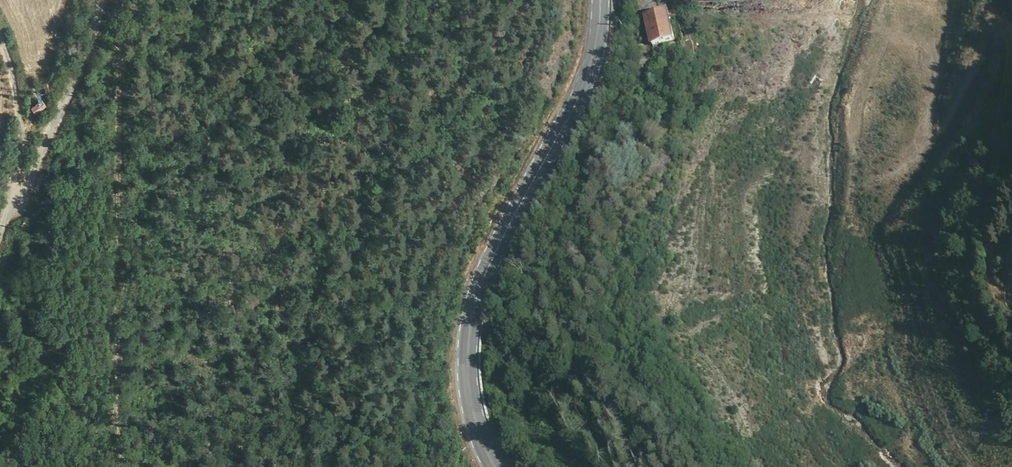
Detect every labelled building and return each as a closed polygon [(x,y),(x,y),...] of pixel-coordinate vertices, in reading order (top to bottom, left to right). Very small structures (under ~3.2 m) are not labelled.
[(678,11),(669,13),(647,18),(653,46),(676,41),(671,19),(680,17),(678,11)] [(693,42),(685,44),(688,57),(696,56),(693,42)] [(49,98),(44,93),(36,103),(40,107),(49,98)]
